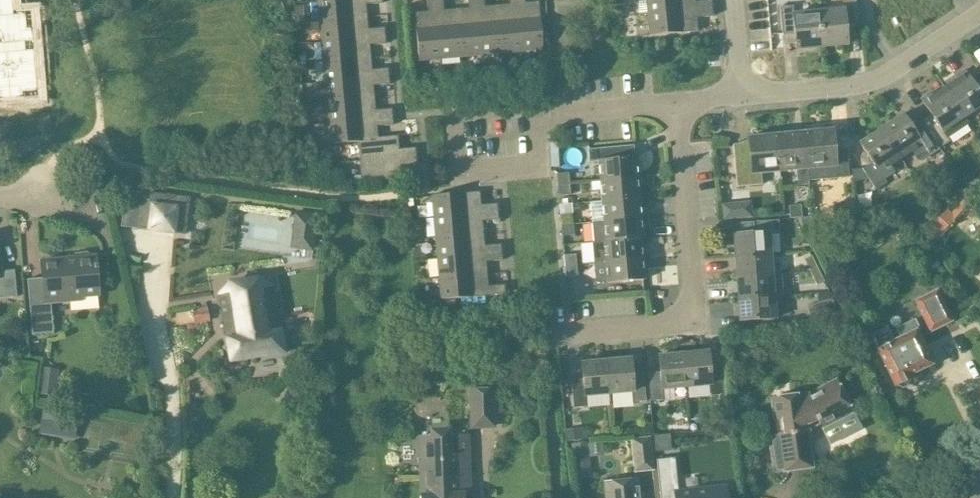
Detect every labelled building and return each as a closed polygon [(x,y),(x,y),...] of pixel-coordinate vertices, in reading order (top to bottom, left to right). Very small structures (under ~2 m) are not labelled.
[(24,98),(23,92),(38,91),(31,12),(14,13),(13,0),(0,0),(0,100),(24,98)] [(317,1),(318,22),(366,17),(365,6),(382,5),(381,0),(330,0),(317,1)] [(418,62),(439,60),(433,0),(426,0),(427,13),(413,15),(418,62)] [(442,0),(433,0),(439,60),(459,58),(455,10),(443,12),(442,0)] [(467,9),(455,10),(459,58),(480,56),(474,0),(467,0),(467,9)] [(483,0),(474,0),(480,56),(500,54),(496,6),(484,8),(483,0)] [(521,52),(516,0),(508,0),(508,5),(496,6),(500,54),(521,52)] [(537,2),(524,4),(524,0),(516,0),(521,52),(542,50),(537,2)] [(647,15),(711,9),(710,1),(693,3),(693,0),(646,0),(647,15)] [(842,2),(843,11),(817,13),(821,47),(846,45),(844,29),(857,28),(855,1),(842,2)] [(779,8),(781,35),(794,34),(795,50),(821,47),(817,13),(793,15),(792,7),(779,8)] [(649,36),(696,32),(695,19),(712,18),(711,9),(647,15),(649,36)] [(366,17),(318,22),(320,42),(385,36),(384,29),(367,30),(366,17)] [(385,45),(385,36),(320,42),(322,62),(370,58),(369,46),(385,45)] [(371,71),(370,58),(322,62),(324,83),(388,77),(388,70),(371,71)] [(943,87),(963,116),(979,105),(979,81),(974,85),(965,72),(943,87)] [(389,86),(388,77),(324,83),(326,103),(373,99),(372,87),(389,86)] [(931,114),(921,121),(925,127),(940,148),(949,142),(947,139),(969,124),(963,116),(943,87),(922,101),(931,114)] [(374,112),(373,99),(326,103),(328,124),(391,118),(391,110),(374,112)] [(905,117),(882,131),(900,158),(912,151),(915,156),(917,160),(921,161),(940,148),(925,127),(915,134),(905,117)] [(392,127),(391,118),(328,124),(330,144),(357,142),(377,140),(377,139),(376,128),(392,127)] [(807,169),(808,181),(848,178),(845,149),(832,150),(830,131),(803,133),(807,168),(807,169)] [(882,131),(860,143),(872,162),(863,169),(876,189),(886,182),(883,177),(893,170),(890,165),(900,158),(882,131)] [(807,168),(803,133),(775,136),(778,172),(795,170),(797,186),(807,185),(806,169),(807,169),(807,168)] [(775,136),(747,138),(748,150),(740,151),(737,145),(732,145),(735,188),(761,186),(760,173),(778,172),(775,136)] [(377,140),(357,142),(359,162),(415,157),(414,149),(398,150),(397,137),(377,139),(377,140)] [(623,159),(622,147),(588,150),(589,162),(598,161),(599,181),(637,179),(635,158),(623,159)] [(361,183),(401,180),(399,166),(415,165),(415,157),(359,162),(361,183)] [(568,173),(556,174),(556,185),(569,184),(568,173)] [(637,179),(599,181),(601,202),(639,199),(637,179)] [(557,196),(570,195),(569,184),(556,185),(557,196)] [(189,197),(141,191),(137,229),(173,233),(175,213),(187,214),(189,197)] [(479,193),(431,197),(433,218),(498,213),(497,205),(480,206),(479,193)] [(601,202),(603,222),(640,219),(639,199),(601,202)] [(723,201),(724,218),(754,217),(753,199),(723,201)] [(800,206),(788,207),(789,219),(801,218),(800,206)] [(947,208),(940,217),(947,228),(957,217),(947,208)] [(498,213),(433,218),(435,239),(483,234),(482,222),(498,220),(498,213)] [(572,214),(559,215),(560,225),(573,224),(572,214)] [(316,218),(296,216),(294,227),(314,230),(316,218)] [(940,217),(931,227),(940,235),(947,228),(940,217)] [(593,243),(591,243),(642,239),(640,219),(603,222),(592,223),(593,243)] [(731,235),(733,257),(769,254),(768,233),(778,232),(777,220),(751,222),(752,233),(731,235)] [(561,237),(574,236),(573,224),(560,225),(561,237)] [(435,239),(437,259),(501,253),(500,245),(484,246),(483,234),(435,239)] [(604,263),(605,264),(642,261),(640,241),(642,241),(642,239),(591,243),(593,264),(604,263)] [(41,279),(26,280),(30,336),(52,334),(49,303),(68,302),(68,298),(98,296),(95,258),(91,258),(90,254),(87,252),(75,253),(73,255),(73,260),(40,262),(41,279)] [(438,279),(486,275),(485,263),(502,261),(501,253),(437,259),(438,279)] [(771,276),(769,254),(733,257),(735,278),(771,276)] [(563,256),(564,268),(576,267),(575,255),(563,256)] [(606,284),(643,281),(642,261),(605,264),(606,284)] [(565,277),(577,276),(576,267),(564,268),(565,277)] [(13,272),(0,273),(0,300),(15,299),(13,272)] [(504,295),(503,286),(487,287),(486,275),(438,279),(440,300),(504,295)] [(771,276),(735,278),(736,299),(773,297),(771,276)] [(272,287),(218,296),(230,364),(284,354),(272,287)] [(937,289),(924,296),(940,328),(953,322),(937,289)] [(914,301),(930,333),(940,328),(924,296),(914,301)] [(774,318),(773,297),(736,299),(738,321),(774,318)] [(806,306),(809,318),(835,311),(832,299),(806,306)] [(888,326),(870,335),(876,349),(894,386),(897,384),(902,388),(907,385),(909,379),(910,378),(909,376),(932,364),(931,362),(932,361),(932,360),(932,358),(932,357),(932,356),(932,355),(931,354),(930,352),(929,351),(928,350),(926,349),(924,349),(915,331),(919,329),(914,319),(895,328),(899,338),(894,341),(888,326)] [(708,369),(707,353),(682,355),(685,388),(709,386),(710,396),(723,395),(721,368),(708,369)] [(650,402),(662,401),(661,390),(685,388),(682,355),(658,357),(659,372),(647,373),(650,402)] [(613,406),(633,404),(633,403),(645,402),(642,374),(631,375),(629,359),(605,361),(608,395),(612,395),(613,406)] [(572,409),(585,408),(584,397),(608,395),(605,361),(580,364),(582,380),(570,381),(572,409)] [(55,396),(59,370),(42,368),(39,394),(55,396)] [(470,427),(493,426),(493,414),(502,414),(501,377),(487,377),(488,390),(469,390),(470,427)] [(851,413),(835,381),(804,397),(804,395),(770,399),(775,435),(769,438),(774,473),(811,468),(806,436),(851,413)] [(41,436),(75,442),(79,417),(45,411),(41,436)] [(565,442),(567,442),(584,440),(582,428),(564,430),(565,442)] [(465,437),(419,438),(421,497),(462,497),(462,481),(467,481),(465,437)] [(650,470),(646,438),(630,440),(633,472),(650,470)] [(571,445),(575,476),(591,474),(587,443),(571,445)] [(655,459),(659,497),(723,497),(722,487),(677,492),(673,457),(655,459)] [(636,480),(604,483),(605,497),(638,497),(636,480)]
